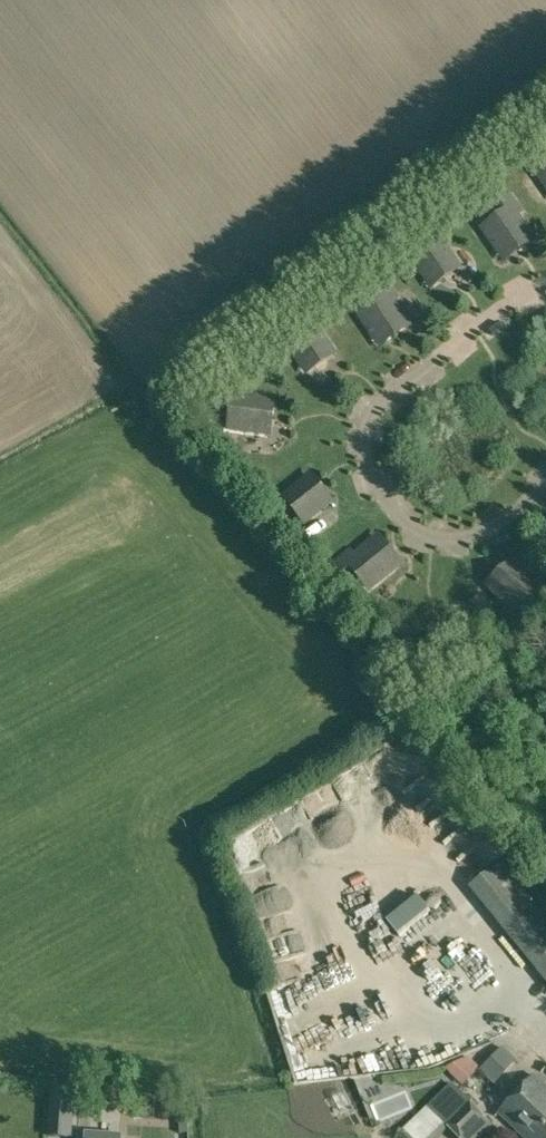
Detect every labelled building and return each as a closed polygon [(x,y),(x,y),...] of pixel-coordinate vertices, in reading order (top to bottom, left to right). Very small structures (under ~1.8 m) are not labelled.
[(484,227),(500,251),(507,261),(535,241),(516,214),(520,211),(510,197),(497,206),(502,214),(484,227)] [(414,258),(427,277),(433,287),(460,269),(453,260),(440,240),(414,258)] [(359,313),(376,337),(382,347),(411,327),(392,300),(396,297),(387,283),(373,292),(378,300),(359,313)] [(290,345),(303,364),(309,374),(335,356),(329,346),(315,327),(290,345)] [(230,427),(259,431),(272,433),(276,399),(243,395),(243,389),(226,387),(224,404),(234,405),(230,427)] [(304,521),(323,506),(332,499),(313,474),(303,481),(285,496),(304,521)] [(370,588),(392,570),(403,562),(381,534),(371,543),(354,556),(351,552),(337,563),(348,576),(356,570),(370,588)] [(540,590),(520,568),(512,559),(487,581),(495,591),(510,607),(506,611),(517,623),(530,612),(523,605),(540,590)] [(480,857),(492,846),(456,806),(435,825),(443,834),(441,836),(464,862),(476,851),(480,857)] [(503,858),(469,885),(545,984),(545,913),(503,858)] [(503,1046),(480,1070),(494,1084),(517,1059),(503,1046)] [(468,1056),(446,1068),(463,1086),(481,1068),(468,1056)] [(536,1074),(500,1112),(527,1137),(545,1137),(545,1084),(536,1074)] [(463,1096),(450,1083),(401,1132),(407,1137),(431,1137),(446,1123),(460,1137),(479,1137),(492,1125),(463,1096)] [(49,1136),(71,1137),(73,1107),(51,1106),(49,1136)]
